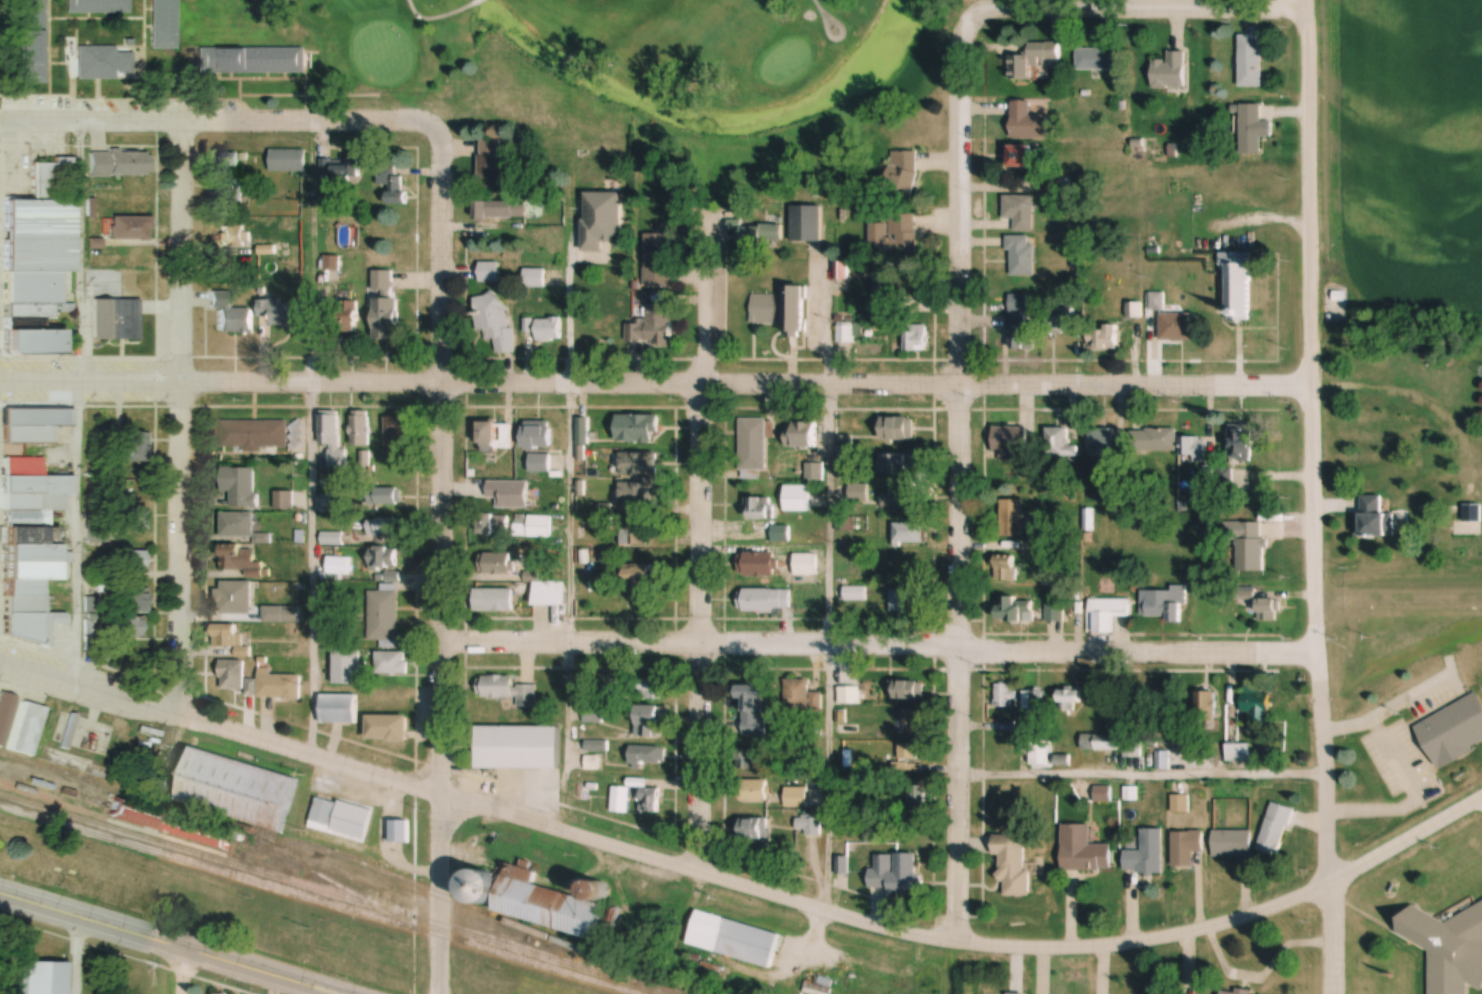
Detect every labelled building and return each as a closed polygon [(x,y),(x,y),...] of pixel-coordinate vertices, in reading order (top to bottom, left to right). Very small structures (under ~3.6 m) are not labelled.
[(45,0),(21,0),(21,83),(45,83),(45,0)] [(130,0),(68,0),(68,13),(130,13),(130,0)] [(177,50),(177,0),(152,0),(152,50),(177,50)] [(1240,87),(1263,87),(1263,35),(1240,35),(1240,87)] [(1038,59),(1060,59),(1060,42),(1029,42),(1029,55),(1012,55),(1012,79),(1038,79),(1038,59)] [(78,79),(117,79),(117,70),(136,70),(136,47),(78,47),(78,79)] [(306,48),(198,48),(198,74),(306,74),(306,48)] [(1116,48),(1077,48),(1077,70),(1116,70),(1116,48)] [(1153,88),(1187,88),(1187,52),(1168,52),(1168,60),(1153,60),(1153,88)] [(1049,139),(1049,112),(1033,112),(1033,101),(1012,101),(1012,139),(1049,139)] [(1241,104),(1241,154),(1263,154),(1263,138),(1273,138),(1273,121),(1262,121),(1262,104),(1241,104)] [(479,190),(501,190),(502,140),(479,139),(479,190)] [(1038,168),(1038,146),(1009,146),(1009,168),(1038,168)] [(307,172),(307,150),(270,150),(270,172),(307,172)] [(916,196),(916,152),(890,152),(890,196),(916,196)] [(109,177),(109,153),(89,153),(89,177),(109,177)] [(114,175),(149,175),(149,153),(114,153),(114,175)] [(3,317),(54,318),(54,305),(61,305),(62,272),(74,272),(75,200),(54,200),(54,181),(73,181),(74,159),(52,158),(52,163),(33,163),(32,201),(4,200),(3,317)] [(361,183),(361,159),(322,159),(322,183),(361,183)] [(241,171),(221,171),(221,206),(241,206),(241,171)] [(388,205),(405,205),(405,175),(379,175),(379,186),(388,186),(388,205)] [(604,252),(604,242),(623,242),(623,194),(584,194),(584,252),(604,252)] [(1034,195),(1004,195),(1004,220),(1015,220),(1015,232),(1034,232),(1034,195)] [(479,218),(528,218),(528,201),(479,201),(479,218)] [(822,205),(791,205),(791,242),(822,242),(822,205)] [(870,245),(875,245),(875,260),(917,261),(918,215),(889,214),(889,223),(870,223),(870,245)] [(149,217),(110,217),(110,240),(149,240),(149,217)] [(782,242),(782,226),(742,226),(742,242),(782,242)] [(221,249),(249,249),(249,232),(221,232),(221,249)] [(671,287),(671,233),(645,233),(645,287),(671,287)] [(1035,275),(1035,236),(1009,236),(1009,275),(1035,275)] [(1228,271),(1228,321),(1252,321),(1252,253),(1220,252),(1220,271),(1228,271)] [(525,285),(544,285),(544,270),(525,270),(525,285)] [(373,340),(398,340),(399,298),(393,298),(394,271),(374,271),(373,340)] [(876,313),(915,313),(915,278),(876,278),(876,313)] [(785,294),(751,294),(751,323),(785,323),(785,334),(806,334),(805,286),(784,286),(785,294)] [(253,308),(229,308),(229,291),(211,291),(211,308),(219,308),(218,333),(253,333),(253,308)] [(1346,291),(1332,291),(1332,322),(1346,322),(1346,291)] [(1164,293),(1151,293),(1151,310),(1164,310),(1164,293)] [(474,296),(477,331),(486,330),(487,340),(496,339),(497,354),(513,353),(508,294),(474,296)] [(672,345),(673,295),(648,294),(647,320),(635,319),(635,344),(672,345)] [(1009,295),(1008,349),(1029,349),(1030,295),(1009,295)] [(138,340),(138,299),(100,299),(100,340),(138,340)] [(290,332),(306,332),(306,301),(259,301),(259,319),(270,319),(270,325),(291,326),(290,332)] [(336,302),(336,335),(359,335),(359,302),(336,302)] [(1160,313),(1160,340),(1195,340),(1195,313),(1160,313)] [(537,319),(537,342),(562,342),(562,319),(537,319)] [(838,343),(855,343),(855,323),(838,323),(838,343)] [(1118,327),(1086,327),(1086,350),(1118,350),(1118,327)] [(2,355),(59,355),(59,330),(2,330),(2,355)] [(905,351),(927,351),(927,332),(905,332),(905,351)] [(53,444),(53,426),(73,426),(73,409),(4,409),(4,444),(53,444)] [(347,449),(339,449),(339,412),(321,412),(321,446),(329,446),(329,468),(347,468),(347,449)] [(369,447),(369,412),(350,412),(350,447),(369,447)] [(659,443),(659,415),(617,415),(617,443),(659,443)] [(386,455),(410,455),(410,418),(386,418),(386,455)] [(916,418),(882,418),(882,441),(916,441),(916,418)] [(740,471),(767,471),(767,419),(740,419),(740,471)] [(288,449),(288,421),(221,421),(221,449),(288,449)] [(479,451),(513,451),(513,422),(479,422),(479,451)] [(551,450),(551,422),(523,422),(523,450),(551,450)] [(817,422),(787,422),(787,447),(817,447),(817,422)] [(1231,461),(1253,461),(1253,426),(1231,426),(1231,461)] [(993,460),(1027,460),(1027,427),(993,427),(993,460)] [(1078,456),(1078,444),(1074,444),(1074,428),(1047,428),(1047,456),(1078,456)] [(1091,455),(1122,455),(1122,429),(1091,429),(1091,455)] [(1176,451),(1176,429),(1134,429),(1134,451),(1176,451)] [(142,433),(120,433),(120,464),(142,464),(142,433)] [(1186,437),(1186,461),(1207,461),(1207,437),(1186,437)] [(888,476),(918,476),(918,452),(888,452),(888,476)] [(658,475),(658,453),(613,453),(613,475),(658,475)] [(529,472),(550,472),(550,454),(529,454),(529,472)] [(2,641),(48,641),(48,593),(51,593),(51,581),(58,581),(58,554),(55,554),(55,529),(51,529),(52,512),(64,512),(64,498),(73,498),(73,476),(43,476),(43,458),(3,458),(2,641)] [(257,508),(257,468),(221,468),(221,493),(231,493),(230,508),(257,508)] [(527,481),(487,481),(487,507),(527,507),(527,481)] [(657,483),(619,484),(619,508),(657,508),(657,483)] [(849,484),(849,501),(869,501),(869,484),(849,484)] [(367,487),(367,506),(399,506),(399,487),(367,487)] [(809,487),(786,487),(786,511),(809,511),(809,487)] [(914,489),(882,489),(882,509),(914,509),(914,489)] [(276,510),(294,510),(294,493),(276,492),(276,510)] [(1362,536),(1405,536),(1405,522),(1396,522),(1396,513),(1383,513),(1383,496),(1362,496),(1362,536)] [(771,497),(746,497),(746,517),(771,517),(771,497)] [(1025,500),(1001,500),(1001,537),(1025,537),(1025,500)] [(148,531),(148,509),(114,509),(114,531),(148,531)] [(254,538),(254,514),(220,514),(220,538),(254,538)] [(509,515),(481,515),(481,537),(509,537),(509,515)] [(551,538),(551,517),(516,517),(516,538),(551,538)] [(622,547),(651,547),(651,517),(627,517),(627,528),(622,528),(622,547)] [(367,536),(399,536),(399,519),(367,519),(367,536)] [(1453,522),(1453,536),(1481,536),(1481,522),(1453,522)] [(894,523),(894,544),(924,544),(924,523),(894,523)] [(1263,523),(1239,523),(1240,572),(1264,571),(1263,523)] [(322,545),(342,545),(342,533),(322,533),(322,545)] [(254,563),(254,547),(220,547),(220,560),(228,560),(228,576),(268,577),(268,563),(254,563)] [(397,547),(370,547),(370,569),(397,569),(397,547)] [(119,551),(119,571),(147,571),(147,551),(119,551)] [(482,574),(515,574),(515,553),(482,553),(482,574)] [(742,576),(775,576),(775,553),(742,553),(742,576)] [(795,554),(795,575),(817,575),(817,554),(795,554)] [(996,581),(1017,581),(1017,555),(996,555),(996,581)] [(348,559),(336,559),(336,563),(331,563),(331,573),(348,573),(348,559)] [(626,593),(653,592),(653,565),(626,565),(626,593)] [(564,606),(564,581),(534,581),(534,606),(564,606)] [(252,582),(218,582),(218,616),(252,616),(252,582)] [(1185,586),(1172,586),(1172,591),(1147,590),(1147,616),(1169,617),(1169,623),(1184,624),(1185,586)] [(868,587),(840,587),(840,601),(868,601),(868,587)] [(147,612),(147,588),(119,588),(119,612),(147,612)] [(513,589),(474,589),(474,612),(513,612),(513,589)] [(743,612),(791,612),(791,589),(743,589),(743,612)] [(891,590),(891,612),(918,612),(918,590),(891,590)] [(369,641),(398,641),(398,591),(369,591),(369,641)] [(1034,621),(1033,598),(998,598),(999,621),(1034,621)] [(1130,599),(1090,599),(1090,633),(1113,633),(1113,617),(1130,617),(1130,599)] [(1280,622),(1280,601),(1259,601),(1259,622),(1280,622)] [(1046,604),(1046,622),(1065,622),(1065,604),(1046,604)] [(263,623),(301,623),(301,607),(263,607),(263,623)] [(144,640),(144,618),(122,618),(122,640),(144,640)] [(237,626),(213,625),(213,648),(235,648),(235,657),(249,657),(250,636),(237,636),(237,626)] [(334,685),(360,685),(360,650),(334,650),(334,685)] [(376,652),(376,675),(408,675),(408,652),(376,652)] [(244,691),(244,661),(220,661),(220,691),(244,691)] [(270,669),(258,669),(258,699),(302,700),(302,676),(270,676),(270,669)] [(514,676),(481,676),(481,698),(517,698),(517,709),(537,709),(537,686),(514,686),(514,676)] [(639,699),(662,699),(662,680),(639,680),(639,699)] [(821,710),(821,693),(810,693),(810,680),(784,680),(784,710),(821,710)] [(926,681),(891,681),(891,701),(926,701),(926,681)] [(740,684),(740,711),(760,711),(760,684),(740,684)] [(1016,685),(995,685),(995,708),(1016,708),(1016,685)] [(858,687),(839,687),(839,704),(858,704),(858,687)] [(1060,705),(1067,705),(1067,712),(1075,712),(1075,705),(1082,705),(1082,690),(1060,690),(1060,705)] [(1023,709),(1031,709),(1031,719),(1045,719),(1045,691),(1023,691),(1023,709)] [(1217,730),(1217,693),(1195,693),(1195,730),(1217,730)] [(1250,721),(1269,721),(1269,694),(1244,694),(1244,714),(1250,714),(1250,721)] [(1479,695),(1415,726),(1437,769),(1481,747),(1481,701),(1479,695)] [(356,696),(321,696),(321,725),(356,725),(356,696)] [(661,707),(638,707),(638,738),(661,738),(661,707)] [(924,733),(924,712),(905,712),(905,733),(924,733)] [(408,717),(367,717),(367,742),(408,742),(408,717)] [(558,724),(558,766),(478,766),(478,724),(558,724)] [(1119,735),(1083,735),(1083,750),(1119,750),(1119,735)] [(1126,757),(1141,757),(1141,739),(1126,739),(1126,757)] [(918,744),(899,744),(899,762),(918,762),(918,744)] [(1252,744),(1226,744),(1226,762),(1252,762),(1252,744)] [(630,764),(663,764),(663,747),(630,747),(630,764)] [(300,779),(191,749),(176,803),(285,832),(300,779)] [(737,769),(759,769),(759,749),(737,749),(737,769)] [(768,781),(741,781),(741,802),(768,802),(768,781)] [(806,807),(806,788),(786,788),(786,807),(806,807)] [(660,789),(639,789),(639,813),(660,813),(660,789)] [(374,810),(317,797),(310,828),(366,841),(374,810)] [(1173,813),(1189,813),(1189,797),(1173,797),(1173,813)] [(1258,851),(1279,858),(1295,810),(1274,803),(1258,851)] [(796,830),(805,830),(805,836),(822,836),(822,815),(796,815),(796,830)] [(227,850),(231,834),(162,816),(158,831),(227,850)] [(768,819),(741,819),(741,840),(768,840),(768,819)] [(410,843),(410,821),(391,821),(391,843),(410,843)] [(1063,871),(1111,871),(1111,844),(1091,844),(1091,825),(1063,825),(1063,871)] [(1124,851),(1124,873),(1164,873),(1164,829),(1142,829),(1142,850),(1124,851)] [(1214,857),(1252,857),(1252,831),(1214,831),(1214,857)] [(1173,832),(1173,868),(1193,868),(1193,852),(1204,852),(1204,832),(1173,832)] [(1028,896),(1028,835),(994,836),(994,856),(1002,856),(1002,896),(1028,896)] [(870,870),(870,892),(918,893),(918,854),(895,854),(895,870),(870,870)] [(495,913),(597,941),(607,905),(533,885),(537,872),(508,864),(495,913)] [(497,877),(475,870),(465,900),(487,908),(497,877)] [(1412,904),(1398,930),(1427,948),(1427,993),(1468,993),(1468,978),(1481,986),(1481,984),(1481,900),(1444,923),(1412,904)] [(781,934),(697,911),(691,933),(720,941),(716,954),(771,969),(781,934)]
